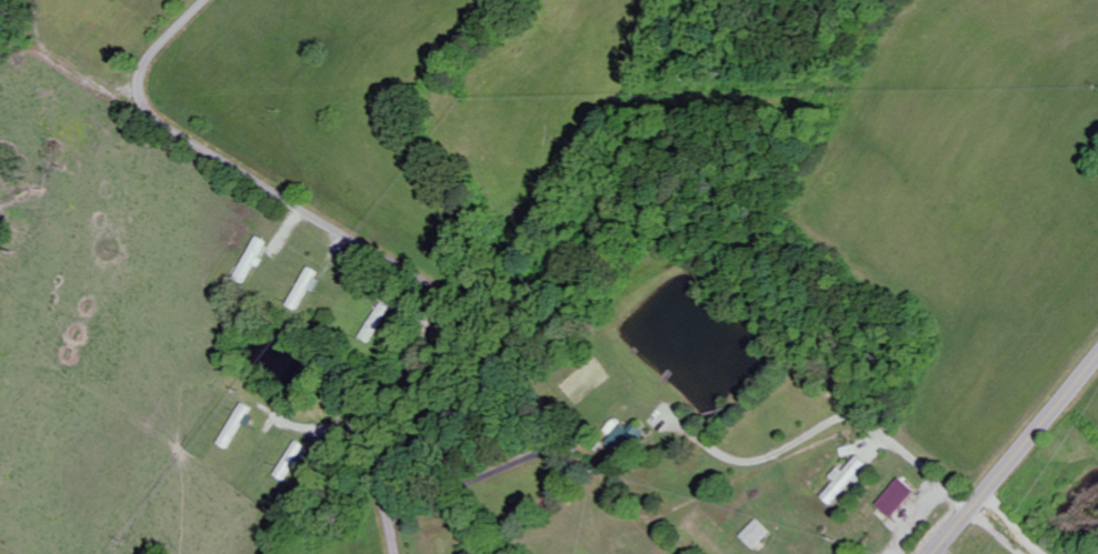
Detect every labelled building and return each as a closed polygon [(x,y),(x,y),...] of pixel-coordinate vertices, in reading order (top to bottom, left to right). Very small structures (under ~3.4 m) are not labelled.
[(255,264),(257,266),(270,242),(259,236),(237,277),(246,282),(255,264)] [(311,269),(291,306),(300,310),(311,289),(318,292),(326,277),(311,269)] [(254,408),(246,403),(222,444),(231,449),(254,408)] [(631,430),(625,425),(611,443),(629,458),(650,432),(637,422),(631,430)] [(870,465),(860,456),(846,472),(841,468),(832,477),(838,482),(824,497),(833,505),(870,465)] [(894,517),(918,491),(903,478),(879,504),(894,517)] [(772,533),(758,520),(742,538),(756,550),(772,533)]
